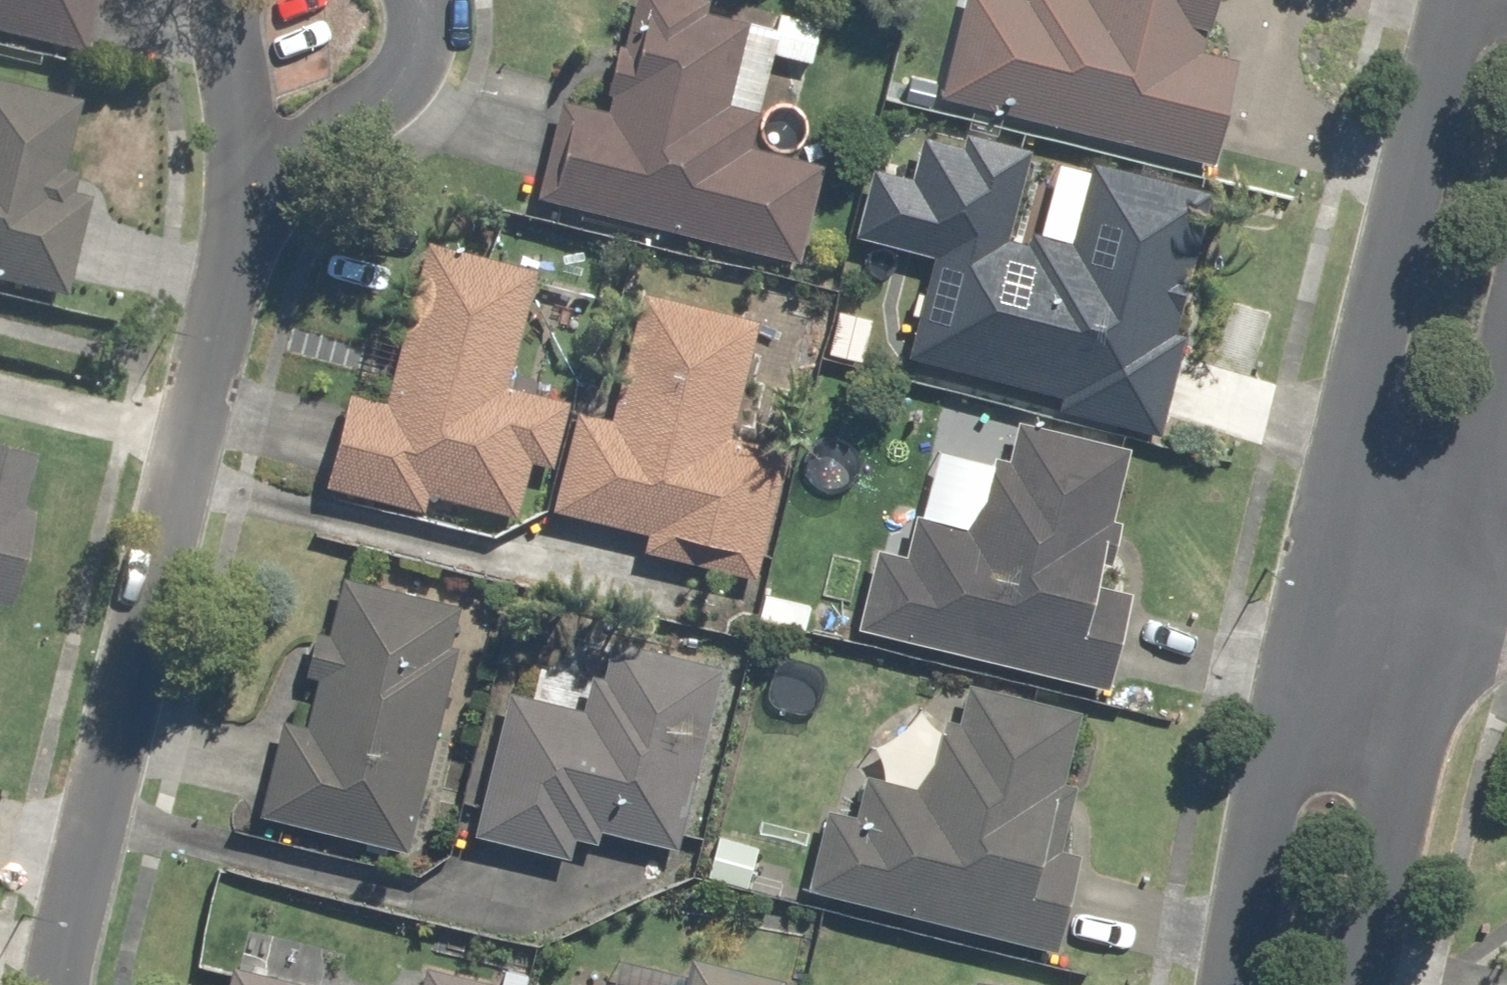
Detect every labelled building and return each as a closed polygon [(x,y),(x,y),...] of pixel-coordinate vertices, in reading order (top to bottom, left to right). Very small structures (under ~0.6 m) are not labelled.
[(74,59),(89,0),(0,0),(0,40),(74,59)] [(530,202),(795,267),(819,168),(746,150),(769,57),(805,66),(815,28),(775,18),(772,31),(702,14),(705,1),(700,0),(629,0),(601,115),(554,103),(530,202)] [(931,103),(1207,169),(1233,59),(1212,54),(1225,0),(956,0),(931,103)] [(51,301),(78,192),(46,184),(68,99),(0,82),(0,288),(51,301)] [(1049,413),(1155,440),(1182,334),(1173,332),(1207,196),(1054,157),(1031,248),(934,224),(899,362),(1052,400),(1049,413)] [(341,394),(317,492),(420,517),(424,501),(511,522),(525,465),(548,471),(565,403),(501,388),(530,271),(418,244),(379,403),(341,394)] [(636,557),(748,584),(780,452),(725,439),(753,322),(634,294),(604,421),(567,412),(543,514),(641,538),(636,557)] [(868,552),(848,632),(1101,695),(1126,595),(1101,589),(1135,452),(1011,421),(1001,460),(989,457),(970,532),(908,516),(897,560),(868,552)] [(34,455),(0,447),(0,598),(34,455)] [(251,821),(403,857),(452,651),(443,650),(454,608),(334,579),(320,639),(307,636),(296,681),(309,684),(299,726),(275,721),(251,821)] [(499,695),(464,841),(565,865),(569,845),(590,850),(593,836),(672,855),(716,671),(605,644),(597,681),(582,677),(574,713),(499,695)] [(819,812),(799,895),(1050,957),(1075,856),(1056,851),(1072,789),(1058,786),(1076,715),(959,686),(949,725),(935,721),(916,794),(860,780),(850,819),(819,812)] [(778,981),(684,960),(678,984),(777,984),(778,981)] [(418,970),(415,984),(484,984),(418,970)] [(224,971),(221,984),(283,984),(224,971)]
